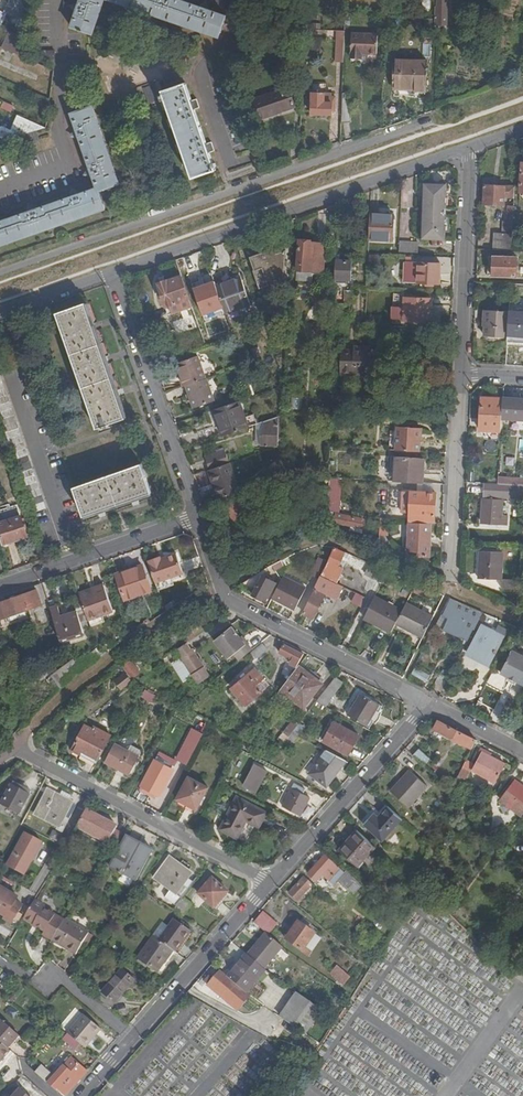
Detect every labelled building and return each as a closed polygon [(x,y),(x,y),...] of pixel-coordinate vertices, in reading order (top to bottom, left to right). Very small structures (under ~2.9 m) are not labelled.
[(20,19),(25,9),(26,0),(11,0),(9,4),(5,13),(7,14),(20,19)] [(77,13),(72,27),(93,34),(104,0),(81,0),(80,4),(77,13)] [(219,37),(226,17),(209,11),(200,8),(176,0),(111,0),(219,37)] [(435,25),(447,25),(448,7),(446,6),(447,0),(438,0),(438,6),(436,6),(435,15),(435,25)] [(201,5),(200,8),(209,11),(209,9),(206,2),(201,5)] [(74,11),(77,13),(80,4),(77,3),(71,7),(74,11)] [(433,20),(424,20),(424,28),(432,29),(433,20)] [(307,29),(307,35),(307,37),(318,37),(318,30),(307,29)] [(344,62),(345,31),(337,30),(336,62),(344,62)] [(21,56),(24,37),(9,31),(2,48),(21,56)] [(377,53),(377,34),(352,33),(351,58),(362,58),(363,53),(377,53)] [(423,58),(432,58),(433,42),(423,42),(423,58)] [(295,75),(304,75),(306,46),(298,46),(295,75)] [(42,51),(42,60),(55,60),(55,51),(42,51)] [(413,90),(413,92),(426,92),(427,63),(395,62),(394,89),(413,90)] [(32,92),(50,99),(54,71),(43,66),(32,92)] [(193,179),(216,171),(210,153),(215,152),(211,142),(207,143),(195,109),(199,107),(196,98),(191,99),(186,84),(162,92),(193,179)] [(251,123),(295,107),(288,86),(244,102),(251,123)] [(312,115),(332,115),(332,109),(336,109),(336,100),(332,100),(332,94),(311,93),(310,103),(312,103),(312,115)] [(343,93),(341,124),(351,123),(349,93),(343,93)] [(4,100),(1,106),(11,111),(14,105),(4,100)] [(92,107),(72,114),(77,129),(80,138),(90,168),(93,176),(98,189),(80,195),(72,198),(37,210),(29,213),(0,223),(0,246),(105,209),(99,191),(120,184),(92,107)] [(13,143),(21,136),(46,128),(18,116),(12,130),(5,127),(1,129),(0,131),(0,137),(13,143)] [(444,239),(445,226),(445,220),(445,204),(446,198),(446,184),(425,183),(422,239),(444,239)] [(514,198),(515,187),(484,185),(483,205),(505,206),(505,198),(514,198)] [(495,233),(494,250),(512,251),(514,207),(508,207),(507,222),(503,222),(502,234),(495,233)] [(393,215),(370,213),(369,240),(392,241),(393,215)] [(336,252),(336,279),(340,279),(340,282),(346,283),(346,280),(352,279),(352,260),(359,252),(360,239),(354,239),(353,253),(336,252)] [(297,271),(323,272),(325,244),(312,244),(313,241),(299,240),(297,271)] [(419,245),(400,244),(399,252),(418,253),(419,245)] [(259,289),(285,280),(286,250),(277,253),(275,248),(250,257),(254,270),(253,271),(259,289)] [(379,268),(379,256),(371,255),(370,267),(379,268)] [(491,270),(491,276),(516,277),(517,258),(494,257),(493,270),(491,270)] [(418,263),(406,262),(405,282),(417,282),(418,263)] [(417,282),(440,283),(440,264),(418,263),(417,282)] [(174,305),(177,313),(193,307),(181,276),(158,284),(166,308),(170,307),(174,305)] [(228,280),(216,285),(221,298),(225,312),(238,308),(239,309),(251,305),(241,277),(229,282),(228,280)] [(510,284),(510,291),(522,292),(522,285),(510,284)] [(403,320),(430,321),(431,299),(404,298),(403,320)] [(86,304),(57,314),(97,429),(103,427),(104,429),(110,427),(109,424),(126,418),(86,304)] [(485,337),(507,338),(508,312),(486,311),(485,326),(485,337)] [(510,316),(509,337),(518,338),(519,333),(522,333),(522,318),(519,317),(519,316),(510,316)] [(371,376),(371,347),(355,347),(355,351),(342,351),(341,375),(371,376)] [(182,376),(186,387),(188,386),(207,379),(199,355),(180,362),(184,375),(182,376)] [(207,379),(188,386),(195,408),(216,401),(209,379),(207,379)] [(503,402),(503,398),(482,397),(480,431),(501,432),(502,419),(502,417),(503,402)] [(503,402),(502,417),(502,419),(522,420),(522,399),(513,399),(513,402),(503,402)] [(215,410),(225,436),(248,428),(245,417),(239,402),(215,410)] [(245,417),(248,428),(257,425),(254,414),(245,417)] [(280,446),(282,416),(264,422),(263,436),(261,436),(261,445),(280,446)] [(389,449),(420,451),(420,427),(390,426),(389,449)] [(206,458),(210,470),(230,463),(226,451),(206,458)] [(395,481),(422,483),(423,458),(396,456),(395,481)] [(210,470),(220,500),(240,491),(230,463),(210,470)] [(84,517),(152,493),(141,464),(74,489),(84,517)] [(328,488),(327,510),(336,510),(337,482),(329,482),(328,488)] [(513,485),(498,484),(498,487),(484,486),(484,494),(512,496),(513,485)] [(226,498),(237,530),(259,523),(259,522),(251,499),(257,497),(253,486),(226,498)] [(432,522),(435,522),(436,493),(411,492),(411,489),(403,489),(403,507),(410,508),(410,520),(410,521),(432,522)] [(482,523),(507,524),(507,516),(502,516),(503,501),(483,500),(482,523)] [(351,525),(363,528),(365,528),(367,520),(337,514),(335,522),(351,525)] [(28,536),(22,516),(0,523),(0,527),(6,544),(28,536)] [(381,517),(380,534),(389,535),(390,518),(381,517)] [(431,555),(432,522),(410,521),(409,538),(405,538),(405,546),(408,546),(408,550),(420,551),(420,555),(431,555)] [(259,523),(237,530),(240,537),(261,529),(259,523)] [(323,576),(337,583),(345,568),(339,565),(345,552),(336,548),(323,576)] [(479,579),(501,579),(502,551),(480,551),(479,579)] [(351,555),(345,552),(339,565),(345,568),(351,555)] [(149,563),(155,582),(184,572),(177,553),(161,558),(161,556),(150,560),(151,562),(149,563)] [(290,556),(282,560),(284,566),(293,562),(290,556)] [(319,579),(328,561),(320,557),(311,574),(319,579)] [(282,560),(274,564),(277,570),(284,566),(282,560)] [(142,593),(151,590),(142,566),(117,575),(125,599),(142,593)] [(383,582),(387,574),(370,566),(366,574),(383,582)] [(254,595),(267,602),(277,583),(263,576),(258,574),(241,585),(255,592),(254,595)] [(282,581),(273,598),(296,610),(306,588),(284,576),(282,581)] [(316,586),(309,599),(310,600),(303,613),(314,619),(327,594),(337,599),(344,586),(337,583),(323,576),(317,586),(316,586)] [(503,588),(518,588),(518,580),(503,579),(503,588)] [(95,591),(80,596),(81,597),(89,621),(102,616),(113,612),(104,585),(94,588),(95,591)] [(32,617),(30,609),(42,605),(37,590),(0,604),(0,622),(2,627),(32,617)] [(142,593),(125,599),(128,607),(145,600),(142,593)] [(362,607),(367,598),(357,593),(352,602),(362,607)] [(365,618),(392,632),(395,627),(397,623),(403,611),(376,596),(365,618)] [(73,600),(76,612),(83,634),(92,631),(91,626),(89,621),(81,597),(73,600)] [(468,640),(482,613),(450,599),(443,614),(449,617),(443,628),(468,640)] [(174,601),(166,607),(168,611),(177,605),(174,601)] [(417,633),(424,637),(434,617),(407,603),(403,611),(397,623),(417,633)] [(51,609),(61,641),(83,634),(76,612),(61,617),(58,607),(51,609)] [(104,621),(102,616),(89,621),(91,626),(104,621)] [(415,637),(417,633),(397,623),(395,627),(415,637)] [(490,665),(507,630),(500,626),(496,632),(483,625),(468,653),(490,665)] [(240,660),(253,649),(247,641),(245,643),(240,636),(232,626),(215,640),(228,657),(234,653),(240,660)] [(189,645),(187,643),(177,650),(184,661),(195,654),(189,645)] [(255,658),(267,649),(263,643),(251,652),(255,658)] [(49,651),(56,660),(65,653),(58,644),(49,651)] [(290,663),(297,666),(303,653),(284,644),(280,653),(292,659),(290,663)] [(522,682),(522,654),(514,649),(502,672),(511,676),(518,680),(522,682)] [(73,679),(101,657),(99,651),(69,673),(73,679)] [(195,654),(184,661),(193,675),(204,668),(195,654)] [(123,665),(133,680),(144,674),(134,659),(123,665)] [(322,684),(299,665),(281,689),(305,707),(322,684)] [(66,684),(73,679),(69,673),(64,667),(58,673),(66,684)] [(247,706),(270,685),(256,669),(232,689),(247,706)] [(115,681),(121,689),(133,681),(126,673),(115,681)] [(434,687),(443,692),(450,678),(441,674),(434,687)] [(344,683),(336,677),(317,702),(327,707),(344,683)] [(153,701),(155,696),(146,692),(144,696),(153,701)] [(348,715),(370,729),(383,707),(361,693),(348,715)] [(478,707),(499,718),(506,705),(485,694),(478,707)] [(284,732),(290,737),(293,732),(299,725),(293,720),(284,732)] [(476,739),(439,720),(434,729),(472,749),(476,739)] [(324,742),(348,755),(359,736),(334,723),(324,742)] [(83,752),(98,760),(111,736),(94,727),(93,729),(85,725),(72,750),(81,755),(83,752)] [(239,747),(246,751),(251,741),(244,738),(239,747)] [(114,744),(105,761),(130,775),(143,751),(135,747),(131,753),(114,744)] [(420,749),(414,756),(424,765),(430,758),(420,749)] [(327,787),(346,762),(327,751),(310,773),(327,787)] [(97,763),(98,760),(83,752),(81,755),(97,763)] [(496,782),(505,763),(483,752),(474,770),(496,782)] [(473,764),(466,761),(463,768),(454,786),(461,790),(473,764)] [(160,796),(173,771),(155,762),(142,786),(160,796)] [(409,808),(427,787),(410,771),(391,791),(409,808)] [(251,789),(258,775),(252,772),(245,785),(251,789)] [(208,788),(189,777),(177,799),(197,809),(208,788)] [(522,816),(522,786),(515,781),(501,800),(522,816)] [(12,786),(30,796),(31,792),(13,782),(12,786)] [(283,805),(301,815),(310,799),(303,795),(305,790),(294,784),(283,805)] [(20,814),(30,796),(12,786),(2,804),(19,813),(20,814)] [(60,796),(49,790),(37,813),(46,818),(54,822),(59,825),(57,830),(62,833),(69,819),(65,816),(72,802),(70,801),(60,796)] [(60,796),(70,801),(73,795),(63,790),(60,796)] [(260,826),(267,813),(238,798),(222,829),(238,838),(248,819),(260,826)] [(2,804),(0,808),(0,809),(17,818),(19,813),(2,804)] [(402,819),(388,806),(380,816),(378,818),(374,814),(364,825),(382,841),(402,819)] [(117,827),(86,811),(75,831),(106,848),(107,846),(115,831),(117,827)] [(376,847),(358,830),(352,837),(353,838),(342,851),(359,866),(376,847)] [(122,835),(115,831),(107,846),(114,849),(122,835)] [(10,848),(16,837),(10,833),(4,843),(10,848)] [(42,842),(25,833),(8,866),(25,875),(42,842)] [(137,881),(150,855),(136,848),(139,843),(127,837),(111,867),(137,881)] [(353,838),(352,837),(340,850),(342,851),(353,838)] [(136,848),(150,855),(153,851),(139,843),(136,848)] [(344,872),(325,855),(309,873),(317,880),(323,874),(334,883),(341,876),(352,886),(357,881),(346,871),(344,872)] [(178,894),(188,879),(192,874),(170,858),(155,878),(178,894)] [(299,901),(313,885),(304,878),(290,893),(299,901)] [(184,897),(193,883),(188,879),(178,894),(182,898),(184,897)] [(215,908),(229,893),(213,879),(200,894),(215,908)] [(0,886),(0,913),(6,917),(5,919),(12,924),(23,906),(16,902),(18,898),(0,886)] [(182,898),(173,910),(184,916),(193,904),(184,897),(182,898)] [(44,935),(54,940),(64,922),(44,910),(45,908),(35,901),(25,918),(47,931),(44,935)] [(256,924),(265,934),(266,935),(273,929),(278,923),(266,913),(256,924)] [(173,951),(176,953),(191,931),(175,919),(160,940),(173,951)] [(64,922),(54,940),(77,954),(89,934),(65,920),(64,922)] [(287,939),(309,956),(312,952),(305,947),(315,933),(300,922),(287,939)] [(305,947),(312,952),(322,938),(315,933),(305,947)] [(265,934),(248,954),(249,955),(265,969),(282,948),(266,935),(265,934)] [(173,951),(160,940),(154,936),(138,958),(158,972),(173,951)] [(229,977),(235,983),(246,992),(266,970),(265,969),(249,955),(229,977)] [(341,966),(332,975),(346,988),(355,979),(341,966)] [(98,998),(109,1008),(114,1003),(115,1004),(121,996),(134,981),(122,970),(98,998)] [(229,977),(223,972),(215,980),(211,977),(207,981),(224,997),(235,983),(229,977)] [(134,981),(121,996),(123,998),(136,983),(134,981)] [(270,996),(261,989),(255,996),(264,1003),(270,996)] [(306,1034),(323,1010),(299,994),(282,1018),(306,1034)] [(15,1019),(19,1012),(10,1007),(6,1014),(15,1019)] [(80,1044),(86,1048),(102,1029),(84,1015),(69,1034),(80,1044)] [(11,1051),(9,1050),(21,1037),(4,1022),(0,1025),(0,1064),(11,1051)] [(80,1044),(69,1034),(64,1039),(76,1050),(80,1044)] [(11,1051),(0,1064),(0,1071),(15,1055),(11,1051)] [(89,1071),(72,1057),(50,1082),(66,1095),(67,1095),(89,1071)] [(36,1073),(45,1080),(51,1073),(42,1065),(36,1073)]
